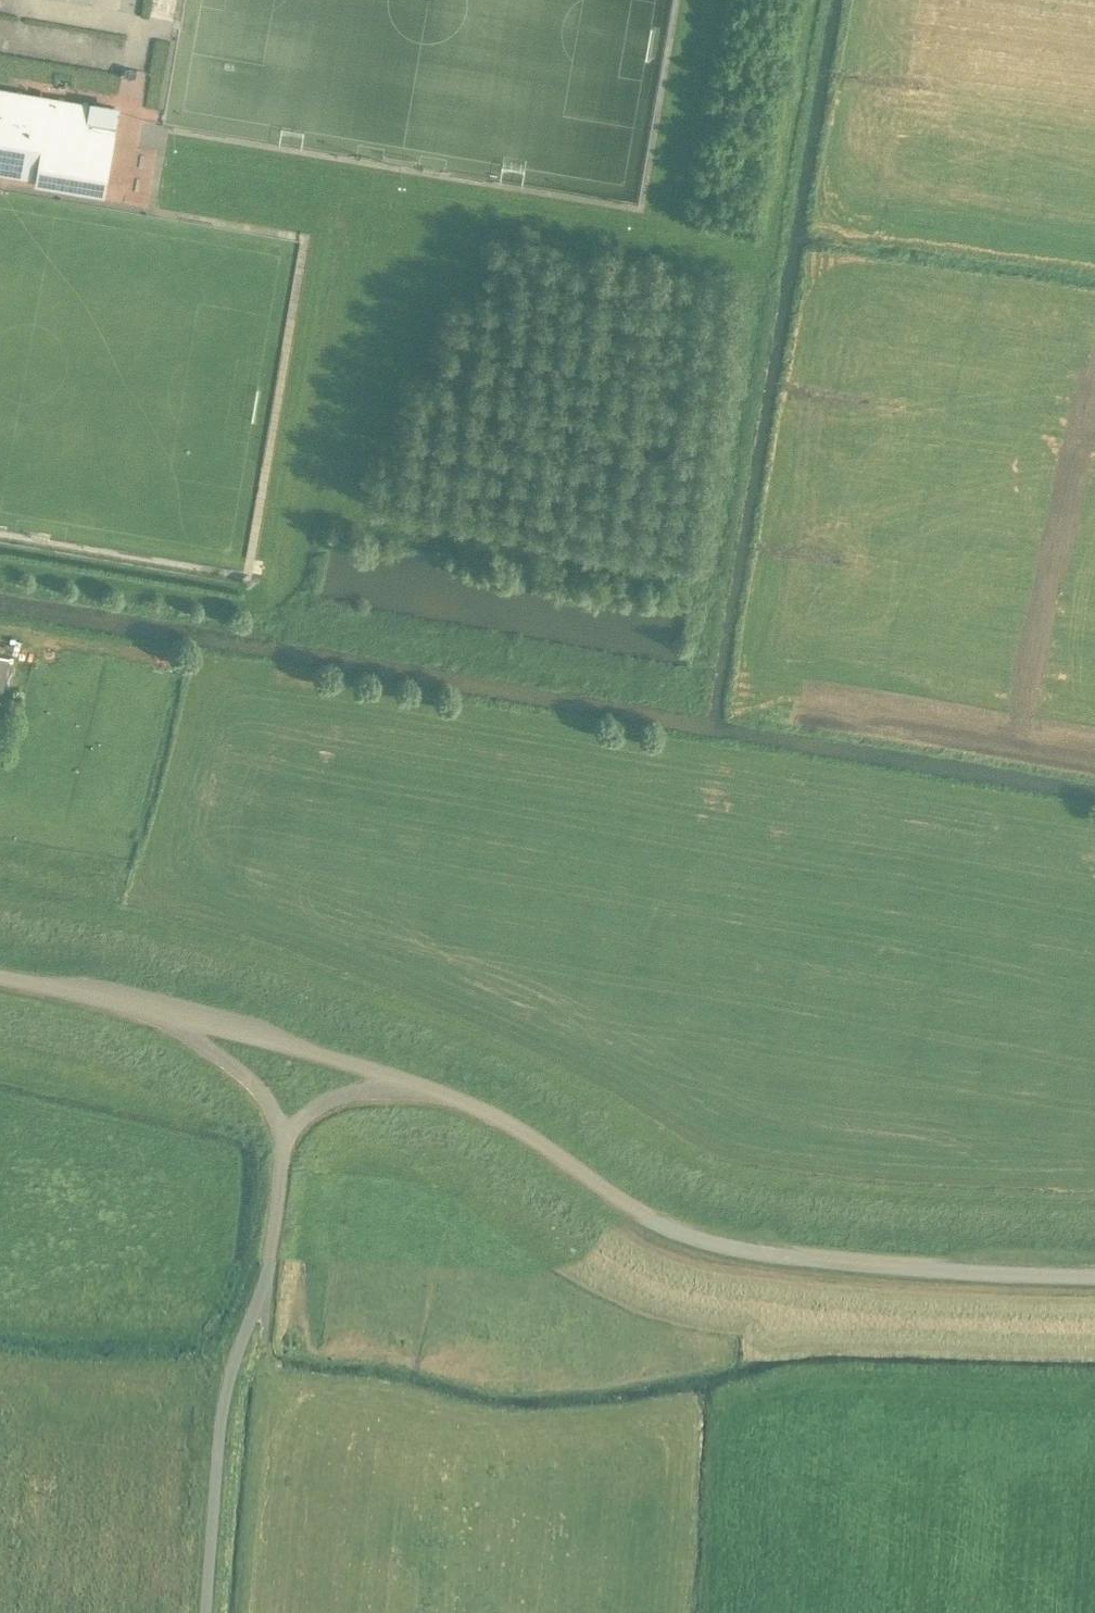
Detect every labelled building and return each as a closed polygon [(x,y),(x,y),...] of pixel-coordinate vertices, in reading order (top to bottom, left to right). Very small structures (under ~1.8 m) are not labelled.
[(129,71),(128,79),(136,78),(137,72),(129,71)] [(43,171),(47,152),(107,162),(116,109),(0,89),(0,175),(10,177),(11,169),(43,175),(43,171)] [(0,657),(0,703),(1,703),(10,659),(0,657)]
